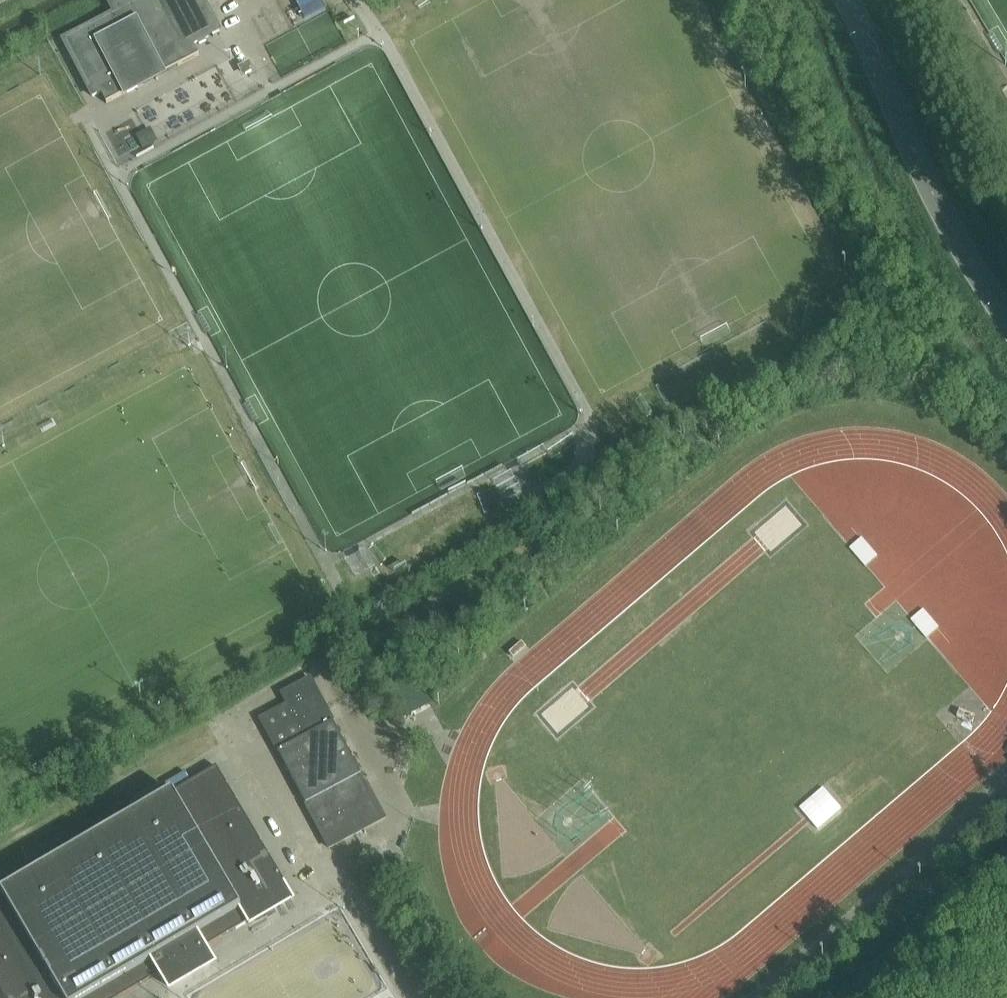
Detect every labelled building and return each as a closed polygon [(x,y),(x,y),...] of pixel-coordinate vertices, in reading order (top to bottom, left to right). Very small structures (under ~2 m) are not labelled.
[(63,41),(93,98),(103,93),(108,103),(106,104),(107,105),(200,57),(200,56),(197,57),(192,46),(220,32),(203,0),(111,0),(108,2),(114,15),(63,41)] [(242,68),(244,72),(246,75),(252,72),(248,65),(242,68)] [(261,721),(278,753),(334,723),(311,681),(283,696),(289,707),(261,721)] [(334,723),(278,753),(306,805),(361,776),(334,723)] [(4,997),(121,997),(161,975),(171,992),(213,967),(203,950),(249,923),(291,898),(291,899),(292,898),(216,768),(0,894),(0,991),(4,997)] [(361,776),(306,805),(329,850),(357,835),(358,835),(385,820),(361,776)]
